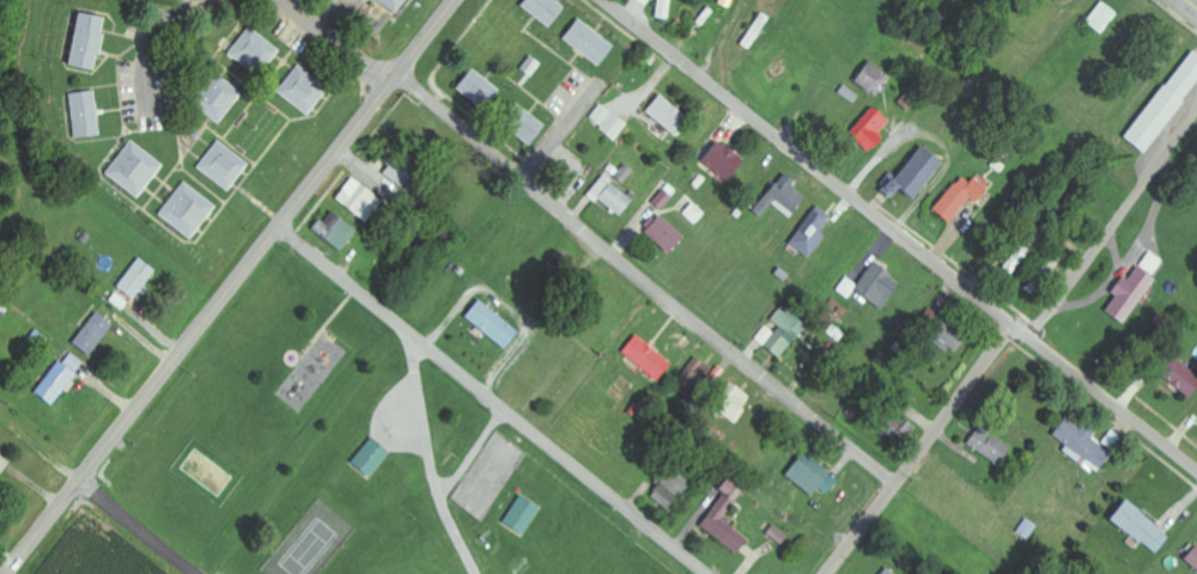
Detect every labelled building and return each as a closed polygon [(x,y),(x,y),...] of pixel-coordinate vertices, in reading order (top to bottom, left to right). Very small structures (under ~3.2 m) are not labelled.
[(398,14),(410,0),(381,0),(398,14)] [(561,0),(530,0),(525,9),(555,28),(569,5),(561,0)] [(673,0),(660,0),(658,18),(671,20),(673,0)] [(1089,25),(1107,36),(1121,13),(1104,2),(1089,25)] [(77,65),(103,68),(110,15),(83,11),(77,65)] [(617,47),(582,18),(566,38),(601,67),(617,47)] [(232,55),(264,77),(283,49),(251,27),(232,55)] [(1196,87),(1196,49),(1195,48),(1130,138),(1150,153),(1196,87)] [(535,76),(544,63),(533,56),(524,69),(535,76)] [(894,75),(870,61),(857,83),(882,97),(894,75)] [(332,87),(301,65),(280,93),(311,115),(332,87)] [(460,91),(490,110),(504,89),(473,70),(460,91)] [(245,94),(224,77),(200,107),(221,124),(245,94)] [(73,92),(76,138),(102,137),(99,91),(73,92)] [(693,117),(663,94),(649,112),(679,136),(693,117)] [(618,139),(630,124),(603,104),(591,119),(618,139)] [(874,152),(886,140),(881,135),(894,121),(878,106),(853,132),(874,152)] [(548,126),(535,118),(522,137),(535,146),(548,126)] [(109,174),(140,199),(167,165),(135,140),(109,174)] [(200,168),(230,191),(252,164),(221,140),(200,168)] [(706,160),(731,182),(749,162),(724,140),(706,160)] [(894,173),(883,186),(898,199),(907,188),(919,198),(950,162),(929,144),(900,178),(894,173)] [(617,177),(626,184),(637,171),(629,164),(617,177)] [(939,211),(958,224),(984,186),(964,173),(939,211)] [(758,210),(765,216),(778,202),(795,216),(812,196),(788,175),(758,210)] [(340,199),(371,222),(387,200),(356,177),(340,199)] [(637,197),(604,177),(592,196),(626,216),(637,197)] [(219,206),(187,182),(161,215),(193,240),(219,206)] [(655,202),(663,210),(680,192),(671,184),(655,202)] [(684,215),(696,226),(708,214),(697,202),(684,215)] [(792,243),(813,257),(830,234),(825,231),(835,218),(818,207),(792,243)] [(346,251),(362,230),(337,211),(328,223),(324,220),(317,230),(346,251)] [(651,231),(674,253),(688,238),(666,216),(651,231)] [(1036,242),(1023,237),(1016,258),(1029,263),(1036,242)] [(1133,281),(1126,277),(1115,293),(1119,296),(1109,311),(1129,325),(1159,279),(1155,277),(1165,261),(1151,252),(1133,281)] [(160,271),(143,257),(120,286),(137,299),(160,271)] [(906,281),(878,261),(858,289),(886,309),(906,281)] [(470,315),(508,349),(523,333),(485,299),(470,315)] [(781,359),(811,327),(786,304),(770,322),(771,323),(758,337),(781,359)] [(94,356),(118,325),(101,312),(77,343),(94,356)] [(958,354),(973,334),(954,320),(939,340),(958,354)] [(626,351),(661,382),(676,365),(641,334),(626,351)] [(86,363),(70,351),(40,393),(57,405),(86,363)] [(1196,397),(1196,395),(1196,371),(1172,356),(1161,375),(1196,397)] [(718,406),(737,423),(753,406),(733,389),(718,406)] [(1054,439),(1079,455),(1079,454),(1104,470),(1115,453),(1095,440),(1101,431),(1087,422),(1083,426),(1069,417),(1054,439)] [(1013,446),(984,426),(971,444),(1000,464),(1013,446)] [(356,464),(375,477),(394,451),(374,437),(356,464)] [(824,488),(831,494),(843,481),(814,456),(808,463),(804,459),(790,474),(816,497),(824,488)] [(743,554),(753,539),(726,521),(749,488),(736,480),(703,527),(743,554)] [(671,511),(681,500),(665,485),(654,496),(671,511)] [(527,535),(544,507),(523,495),(506,523),(527,535)] [(1174,538),(1133,500),(1116,518),(1158,556),(1174,538)] [(792,536),(777,525),(770,534),(786,545),(792,536)]
